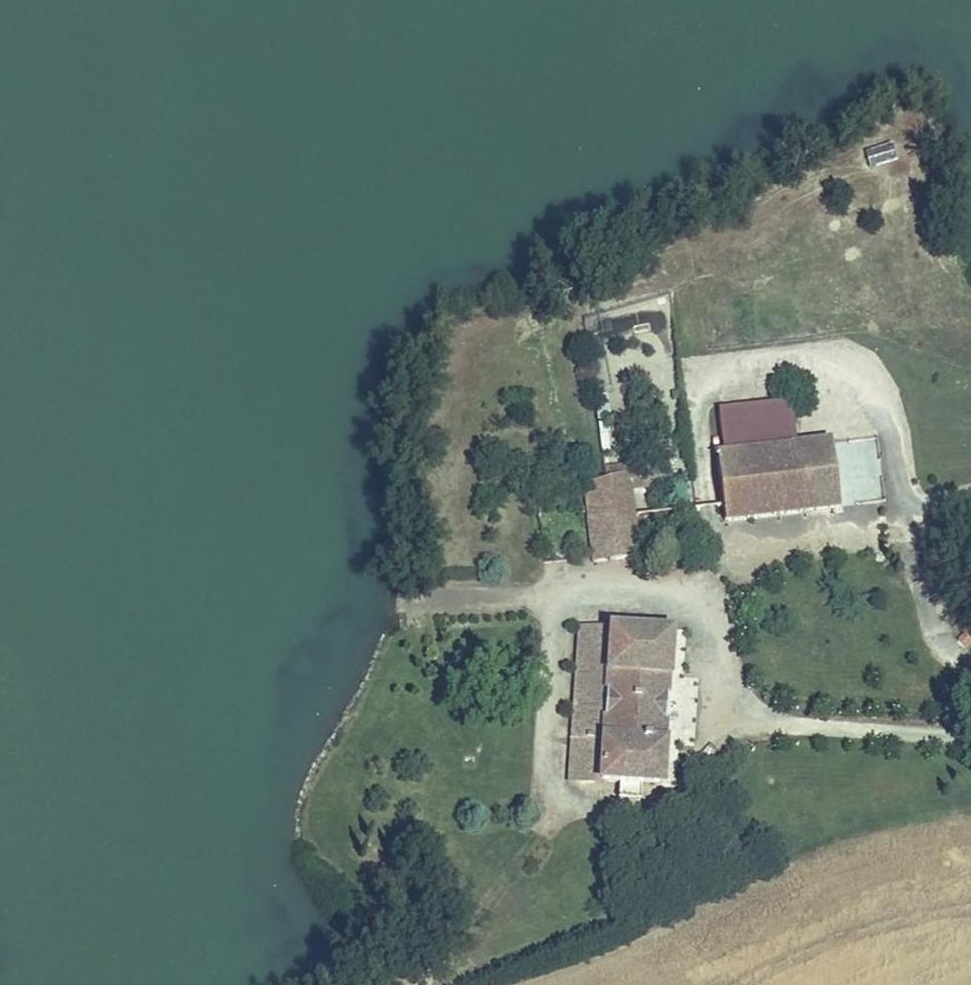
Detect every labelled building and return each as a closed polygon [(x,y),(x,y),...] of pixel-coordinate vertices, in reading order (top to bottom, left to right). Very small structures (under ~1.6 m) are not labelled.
[(723,452),(799,441),(808,507),(833,504),(819,408),(718,422),(723,452)] [(732,518),(808,507),(799,441),(723,452),(732,518)] [(630,468),(594,473),(596,554),(642,551),(640,479),(677,474),(675,457),(630,462),(630,468)] [(579,624),(573,725),(607,727),(613,626),(579,624)] [(607,727),(573,725),(570,776),(664,782),(674,630),(613,626),(607,727)]
